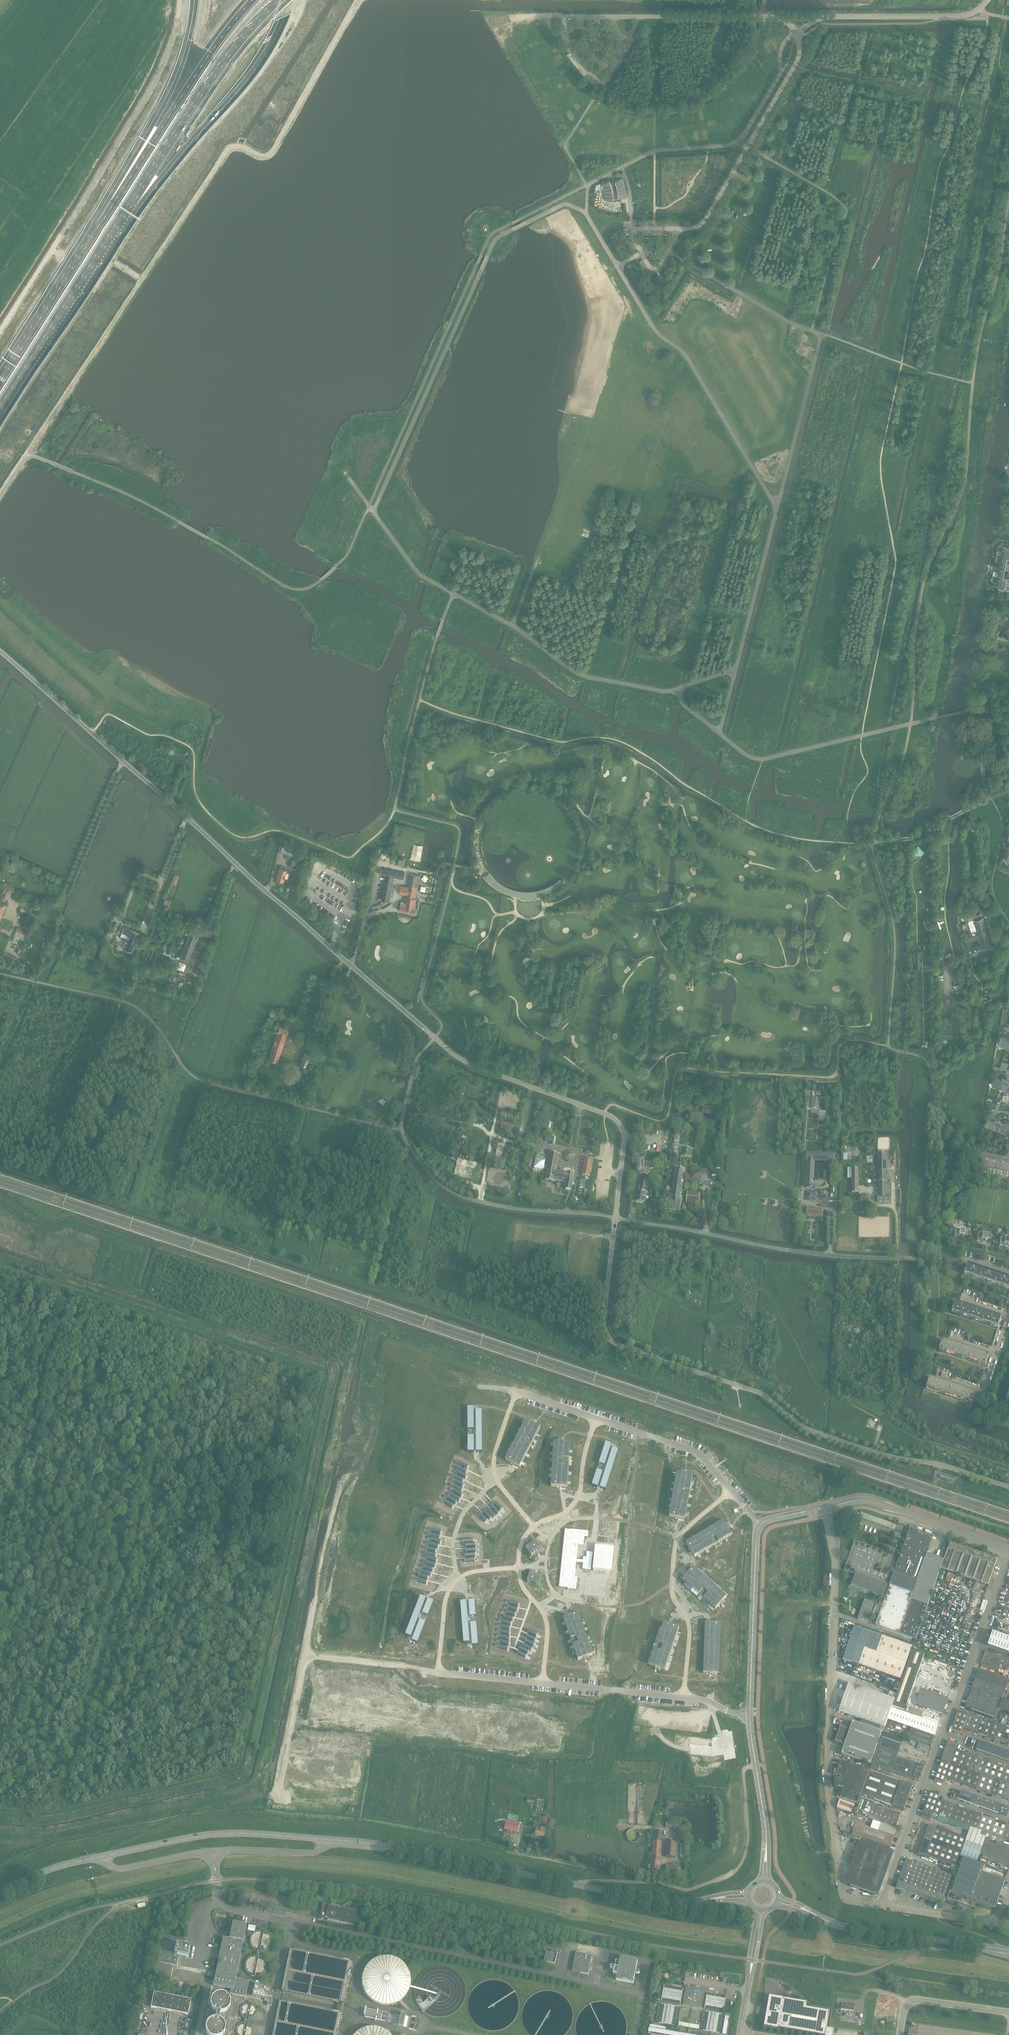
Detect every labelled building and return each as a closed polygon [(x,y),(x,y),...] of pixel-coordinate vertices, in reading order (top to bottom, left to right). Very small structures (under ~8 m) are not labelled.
[(612,183),(611,183),(609,181),(602,185),(603,188),(604,191),(605,194),(605,197),(605,200),(619,201),(619,198),(626,198),(626,193),(625,188),(624,183),(622,178),(614,182),(613,182),(612,182),(612,183)] [(999,567),(1005,568),(1006,563),(1007,563),(1008,558),(1008,548),(1003,546),(1002,552),(997,551),(995,561),(1000,562),(999,567)] [(1004,578),(1005,573),(1004,573),(1005,568),(999,567),(998,572),(993,571),(991,581),(996,582),(996,587),(1008,589),(1008,579),(1004,578)] [(920,857),(925,852),(919,846),(913,851),(920,857)] [(293,850),(282,847),(280,852),(284,854),(284,852),(291,855),(293,850)] [(412,861),(421,862),(422,850),(414,849),(412,861)] [(12,861),(8,870),(14,872),(18,863),(12,861)] [(290,869),(280,866),(279,868),(276,880),(283,882),(286,872),(289,873),(290,869)] [(389,902),(394,877),(403,879),(405,873),(382,868),(381,875),(386,876),(381,900),(389,902)] [(177,882),(180,875),(175,874),(167,895),(175,897),(178,888),(175,887),(177,882)] [(410,874),(408,887),(401,886),(400,894),(406,895),(405,903),(401,902),(399,910),(414,914),(415,909),(417,898),(416,898),(420,876),(410,874)] [(5,901),(10,891),(5,889),(0,899),(5,901)] [(980,911),(971,914),(974,921),(978,934),(980,940),(981,944),(978,945),(974,946),(975,951),(992,947),(991,942),(983,918),(980,919),(979,916),(981,915),(980,911)] [(124,927),(121,932),(128,935),(123,948),(132,952),(140,933),(131,929),(130,930),(124,927)] [(17,928),(12,941),(20,944),(17,953),(19,954),(23,945),(26,936),(29,937),(30,934),(23,932),(24,930),(17,928)] [(966,943),(971,941),(978,939),(977,935),(964,939),(966,943)] [(177,969),(184,971),(187,963),(179,961),(177,969)] [(268,1060),(278,1063),(286,1035),(287,1035),(288,1033),(287,1033),(288,1029),(279,1026),(276,1037),(275,1037),(274,1039),(275,1039),(268,1060)] [(999,1044),(1006,1046),(1008,1038),(1008,1036),(1007,1036),(1006,1038),(1003,1037),(1001,1036),(999,1044)] [(300,1064),(307,1067),(312,1054),(305,1051),(300,1064)] [(992,1084),(999,1087),(1002,1078),(1002,1077),(1000,1076),(999,1078),(994,1077),(992,1084)] [(1006,1089),(1008,1080),(1008,1079),(1008,1078),(1006,1077),(1006,1079),(1002,1078),(999,1087),(1006,1089)] [(812,1098),(812,1108),(819,1108),(820,1098),(812,1098)] [(987,1117),(984,1125),(992,1127),(995,1118),(995,1119),(995,1117),(992,1116),(992,1119),(988,1117),(987,1117)] [(995,1118),(992,1127),(998,1129),(1001,1121),(1002,1118),(999,1117),(998,1120),(995,1119),(995,1118)] [(998,1129),(998,1132),(1004,1134),(1008,1120),(1006,1119),(1005,1122),(1001,1121),(998,1129)] [(687,1146),(679,1145),(680,1136),(675,1136),(673,1156),(678,1156),(679,1152),(682,1152),(681,1156),(691,1157),(692,1149),(686,1148),(687,1146)] [(565,1160),(575,1161),(576,1152),(566,1151),(565,1160)] [(550,1153),(545,1180),(555,1182),(555,1180),(567,1182),(565,1189),(571,1190),(574,1173),(557,1170),(560,1154),(550,1153)] [(806,1153),(806,1162),(807,1162),(806,1187),(813,1188),(813,1187),(815,1187),(815,1188),(828,1189),(828,1188),(829,1172),(824,1172),(823,1178),(816,1178),(816,1179),(814,1179),(814,1162),(834,1163),(834,1154),(806,1153)] [(877,1154),(877,1182),(887,1182),(887,1197),(877,1197),(878,1203),(890,1203),(890,1197),(890,1188),(892,1188),(892,1182),(888,1182),(888,1180),(887,1180),(887,1154),(877,1154)] [(582,1176),(590,1178),(594,1158),(585,1157),(582,1176)] [(998,1164),(982,1161),(980,1171),(996,1174),(998,1164)] [(1008,1177),(1008,1166),(998,1164),(996,1174),(1008,1177)] [(456,1166),(454,1176),(474,1179),(476,1170),(456,1166)] [(852,1168),(847,1168),(847,1178),(852,1178),(852,1193),(858,1193),(858,1183),(858,1168),(852,1168)] [(701,1172),(690,1171),(689,1181),(700,1183),(701,1172)] [(670,1199),(681,1201),(682,1200),(682,1198),(681,1197),(684,1175),(674,1174),(671,1199),(670,1199)] [(641,1175),(636,1201),(644,1202),(645,1197),(646,1196),(646,1193),(647,1193),(650,1176),(641,1175)] [(877,1196),(877,1197),(887,1197),(887,1182),(877,1182),(878,1193),(876,1193),(876,1196),(877,1196)] [(817,1191),(807,1191),(807,1200),(816,1201),(817,1191)] [(667,1199),(666,1209),(680,1211),(681,1201),(670,1199),(667,1199)] [(822,1217),(823,1209),(808,1207),(806,1215),(822,1217)] [(953,1232),(952,1236),(955,1236),(954,1238),(963,1240),(963,1237),(965,1237),(965,1234),(968,1234),(972,1235),(972,1232),(969,1232),(969,1229),(964,1228),(964,1231),(960,1230),(960,1231),(956,1230),(955,1232),(953,1232)] [(985,1244),(986,1241),(987,1241),(988,1238),(991,1239),(992,1233),(987,1232),(987,1235),(983,1234),(983,1235),(978,1234),(977,1242),(985,1244)] [(1008,1245),(1008,1239),(1006,1238),(1005,1239),(1001,1238),(1001,1240),(998,1240),(998,1244),(1000,1244),(999,1246),(1008,1248),(1008,1245)] [(964,1274),(975,1278),(980,1279),(983,1270),(977,1268),(977,1267),(974,1266),(974,1267),(967,1265),(964,1274)] [(989,1272),(983,1270),(980,1279),(995,1285),(998,1275),(992,1273),(992,1272),(989,1271),(989,1272)] [(1007,1278),(1007,1277),(1005,1277),(1004,1277),(998,1275),(995,1285),(1008,1289),(1008,1278),(1007,1278)] [(951,1312),(956,1314),(967,1317),(970,1308),(964,1306),(964,1305),(961,1304),(961,1305),(954,1303),(951,1312)] [(976,1310),(970,1308),(967,1317),(982,1322),(985,1313),(979,1311),(979,1310),(976,1309),(976,1310)] [(998,1328),(1001,1318),(995,1316),(995,1315),(992,1314),(992,1315),(985,1313),(982,1322),(998,1328)] [(948,1343),(942,1341),(939,1350),(954,1355),(957,1346),(951,1344),(951,1343),(949,1342),(948,1343)] [(964,1348),(957,1346),(954,1355),(969,1360),(973,1351),(967,1349),(967,1348),(964,1347),(964,1348)] [(985,1366),(988,1356),(982,1354),(982,1353),(979,1352),(979,1353),(973,1351),(969,1360),(985,1366)] [(936,1381),(929,1379),(926,1388),(941,1393),(944,1384),(939,1382),(939,1381),(936,1380),(936,1381)] [(951,1386),(944,1384),(941,1393),(957,1399),(960,1389),(954,1387),(954,1386),(951,1385),(951,1386)] [(972,1404),(976,1394),(969,1392),(969,1391),(966,1390),(966,1391),(960,1389),(957,1399),(972,1404)] [(526,1421),(506,1460),(520,1467),(540,1428),(526,1421)] [(554,1442),(551,1487),(567,1488),(570,1443),(554,1442)] [(606,1443),(592,1485),(598,1487),(612,1445),(606,1443)] [(613,1448),(600,1488),(606,1490),(619,1450),(613,1448)] [(677,1473),(669,1517),(685,1519),(693,1476),(677,1473)] [(954,1483),(955,1480),(941,1475),(939,1479),(954,1483)] [(496,1501),(494,1504),(500,1510),(503,1508),(496,1501)] [(493,1505),(491,1508),(497,1515),(500,1512),(493,1505)] [(490,1509),(487,1511),(494,1518),(496,1516),(490,1509)] [(485,1510),(483,1513),(490,1520),(492,1517),(485,1510)] [(861,1512),(859,1517),(891,1529),(893,1523),(861,1512)] [(481,1513),(479,1516),(485,1523),(488,1520),(481,1513)] [(724,1521),(686,1543),(694,1557),(732,1534),(724,1521)] [(565,1529),(559,1587),(564,1588),(568,1588),(568,1589),(569,1589),(576,1590),(577,1577),(575,1577),(576,1563),(583,1563),(582,1569),(583,1569),(591,1570),(592,1566),(593,1566),(593,1570),(605,1571),(610,1572),(612,1572),(614,1548),(613,1548),(595,1546),(595,1553),(594,1557),(593,1557),(593,1553),(587,1552),(586,1557),(583,1557),(583,1560),(582,1560),(578,1560),(577,1560),(577,1557),(578,1547),(578,1545),(579,1545),(584,1546),(585,1537),(588,1537),(589,1531),(571,1529),(571,1530),(565,1529)] [(916,1640),(941,1568),(942,1565),(925,1559),(933,1537),(910,1529),(894,1574),(877,1568),(883,1551),(855,1541),(844,1570),(856,1574),(852,1585),(869,1591),(886,1597),(876,1625),(916,1640)] [(941,1555),(945,1557),(950,1543),(946,1541),(941,1555)] [(536,1542),(526,1549),(531,1557),(541,1549),(536,1542)] [(988,1585),(994,1567),(990,1565),(991,1562),(996,1563),(997,1559),(950,1543),(945,1557),(942,1565),(941,1568),(988,1585)] [(693,1567),(683,1579),(716,1609),(727,1597),(693,1567)] [(530,1573),(527,1582),(539,1586),(542,1577),(540,1577),(541,1576),(537,1574),(537,1576),(530,1573)] [(948,1574),(946,1580),(959,1585),(961,1578),(948,1574)] [(772,1593),(772,1607),(786,1607),(787,1593),(772,1593)] [(421,1596),(405,1635),(411,1637),(426,1598),(421,1596)] [(428,1599),(412,1641),(418,1643),(434,1601),(428,1599)] [(475,1600),(469,1601),(472,1646),(478,1645),(475,1600)] [(858,1619),(867,1622),(874,1603),(865,1600),(858,1619)] [(467,1601),(460,1602),(464,1643),(470,1642),(467,1601)] [(578,1613),(563,1618),(578,1660),(593,1655),(578,1613)] [(771,1620),(770,1629),(785,1630),(785,1620),(771,1620)] [(793,1620),(792,1630),(806,1631),(807,1621),(793,1620)] [(705,1622),(703,1673),(719,1673),(721,1623),(705,1622)] [(664,1623),(650,1665),(659,1668),(661,1669),(665,1670),(679,1628),(664,1623)] [(855,1627),(843,1660),(900,1680),(912,1647),(855,1627)] [(988,1631),(986,1635),(989,1636),(989,1638),(990,1638),(988,1646),(1008,1654),(1008,1638),(988,1631)] [(986,1651),(981,1665),(998,1671),(1003,1657),(986,1651)] [(904,1711),(906,1706),(924,1656),(912,1652),(892,1707),(904,1711)] [(769,1658),(769,1667),(783,1668),(784,1658),(769,1658)] [(790,1658),(790,1668),(804,1669),(805,1659),(790,1658)] [(975,1679),(1006,1690),(1008,1681),(1008,1680),(979,1669),(975,1679)] [(769,1672),(769,1682),(783,1683),(783,1673),(769,1672)] [(790,1673),(790,1683),(804,1684),(804,1674),(790,1673)] [(1002,1699),(1006,1690),(975,1679),(972,1688),(1002,1699)] [(839,1711),(885,1727),(897,1692),(891,1689),(888,1698),(849,1684),(839,1711)] [(965,1707),(996,1718),(999,1709),(1008,1712),(1008,1701),(1002,1699),(972,1688),(965,1707)] [(916,1704),(943,1714),(948,1699),(921,1689),(916,1704)] [(730,1705),(732,1707),(739,1700),(737,1698),(730,1705)] [(904,1712),(922,1718),(923,1713),(906,1706),(904,1711),(904,1712)] [(888,1720),(911,1728),(907,1740),(931,1748),(939,1724),(892,1708),(888,1720)] [(961,1734),(963,1728),(968,1713),(959,1710),(952,1730),(961,1734)] [(974,1716),(968,1713),(963,1728),(969,1730),(974,1716)] [(969,1730),(975,1733),(981,1718),(974,1716),(969,1730)] [(975,1733),(982,1735),(987,1720),(981,1718),(975,1733)] [(982,1735),(988,1737),(993,1722),(987,1720),(982,1735)] [(841,1727),(839,1733),(835,1742),(845,1745),(841,1755),(871,1765),(882,1733),(853,1722),(850,1730),(841,1727)] [(988,1737),(995,1739),(1000,1725),(993,1722),(988,1737)] [(995,1739),(1001,1742),(1006,1727),(1000,1725),(995,1739)] [(1006,1727),(1001,1742),(1007,1744),(1008,1738),(1008,1728),(1006,1727)] [(884,1732),(880,1745),(899,1751),(903,1739),(884,1732)] [(948,1741),(941,1761),(934,1781),(943,1784),(945,1778),(951,1780),(956,1766),(961,1752),(955,1750),(957,1744),(948,1741)] [(979,1741),(976,1750),(1008,1760),(1008,1751),(979,1741)] [(919,1781),(924,1767),(897,1757),(898,1753),(878,1746),(872,1765),(919,1781)] [(961,1752),(956,1766),(963,1768),(968,1754),(961,1752)] [(968,1754),(963,1768),(969,1771),(974,1756),(968,1754)] [(974,1756),(969,1771),(975,1773),(980,1759),(974,1756)] [(980,1759),(975,1773),(982,1775),(987,1761),(980,1759)] [(854,1814),(881,1824),(896,1829),(901,1815),(872,1805),(874,1800),(904,1811),(912,1786),(841,1761),(836,1776),(841,1777),(837,1787),(840,1788),(837,1797),(858,1804),(854,1814)] [(987,1761),(982,1775),(988,1777),(993,1763),(987,1761)] [(993,1763),(988,1777),(994,1780),(999,1765),(993,1763)] [(999,1765),(994,1780),(1001,1782),(1007,1784),(1008,1778),(1008,1769),(999,1765)] [(951,1780),(958,1783),(963,1768),(956,1766),(951,1780)] [(958,1783),(964,1785),(969,1771),(963,1768),(958,1783)] [(964,1785),(970,1787),(975,1773),(969,1771),(964,1785)] [(970,1787),(977,1789),(982,1775),(975,1773),(970,1787)] [(977,1789),(983,1792),(988,1777),(982,1775),(977,1789)] [(983,1792),(989,1794),(994,1780),(988,1777),(983,1792)] [(989,1794),(996,1796),(1001,1782),(994,1780),(989,1794)] [(1002,1798),(1007,1784),(1001,1782),(996,1796),(1002,1798)] [(930,1791),(921,1817),(930,1820),(931,1819),(937,1821),(938,1817),(944,1802),(937,1800),(939,1795),(930,1791)] [(958,1800),(1007,1817),(1008,1811),(1008,1808),(961,1792),(958,1800)] [(840,1799),(837,1808),(852,1813),(855,1805),(840,1799)] [(938,1817),(945,1819),(950,1805),(944,1802),(938,1817)] [(945,1819),(951,1821),(956,1807),(950,1805),(945,1819)] [(951,1821),(958,1823),(963,1809),(956,1807),(951,1821)] [(958,1823),(964,1826),(969,1811),(963,1809),(958,1823)] [(964,1826),(970,1828),(975,1813),(969,1811),(964,1826)] [(970,1828),(977,1830),(982,1816),(975,1813),(970,1828)] [(977,1830),(983,1832),(988,1818),(982,1816),(977,1830)] [(983,1832),(989,1835),(994,1820),(988,1818),(983,1832)] [(989,1835),(1002,1839),(1007,1825),(994,1820),(989,1835)] [(506,1822),(504,1829),(518,1832),(519,1825),(506,1822)] [(666,1822),(665,1828),(673,1829),(673,1831),(678,1831),(678,1828),(686,1828),(686,1824),(666,1822)] [(856,1823),(852,1835),(890,1848),(896,1829),(881,1824),(879,1831),(856,1823)] [(965,1841),(966,1838),(928,1825),(918,1853),(956,1867),(960,1856),(962,1851),(965,1841)] [(535,1835),(539,1836),(544,1837),(546,1828),(537,1827),(537,1829),(536,1829),(535,1835)] [(639,1836),(638,1834),(638,1833),(637,1832),(636,1831),(635,1831),(634,1831),(633,1830),(632,1830),(631,1831),(629,1832),(628,1833),(628,1834),(627,1835),(627,1836),(628,1838),(628,1839),(629,1840),(630,1841),(631,1842),(633,1842),(635,1842),(637,1841),(637,1840),(638,1839),(639,1838),(639,1836)] [(648,1854),(647,1859),(651,1860),(651,1865),(649,1864),(648,1869),(651,1869),(650,1872),(660,1872),(662,1842),(663,1831),(654,1830),(653,1841),(652,1853),(651,1853),(651,1854),(648,1854)] [(978,1857),(979,1857),(1008,1868),(1008,1867),(1008,1847),(985,1838),(982,1847),(978,1857)] [(675,1843),(675,1840),(667,1839),(666,1857),(675,1858),(676,1843),(675,1843)] [(872,1856),(875,1846),(861,1841),(857,1851),(872,1856)] [(982,1847),(965,1841),(962,1851),(960,1856),(977,1862),(978,1857),(982,1847)] [(894,1853),(889,1851),(875,1846),(872,1856),(890,1862),(894,1853)] [(848,1879),(847,1884),(851,1885),(857,1866),(867,1869),(868,1865),(872,1856),(857,1851),(847,1878),(848,1879)] [(868,1865),(887,1871),(890,1862),(872,1856),(868,1865)] [(982,1873),(984,1866),(961,1858),(947,1899),(972,1908),(973,1905),(975,1906),(976,1902),(995,1908),(1005,1880),(982,1873)] [(905,1891),(915,1863),(906,1859),(896,1888),(905,1891)] [(905,1891),(915,1895),(925,1866),(915,1863),(905,1891)] [(671,1866),(666,1866),(665,1873),(680,1874),(680,1867),(680,1865),(671,1864),(671,1866)] [(884,1881),(887,1871),(868,1865),(867,1869),(865,1874),(884,1881)] [(851,1885),(864,1890),(879,1895),(884,1881),(865,1874),(867,1869),(857,1866),(851,1885)] [(934,1869),(925,1866),(915,1895),(924,1898),(934,1869)] [(924,1898),(934,1901),(944,1873),(934,1869),(924,1898)] [(934,1901),(943,1905),(953,1876),(944,1873),(934,1901)] [(328,1907),(328,1905),(322,1904),(319,1919),(325,1920),(325,1919),(327,1919),(327,1920),(353,1926),(356,1911),(330,1906),(330,1907),(328,1907)] [(226,1938),(223,1937),(214,1986),(231,1989),(230,1994),(245,1997),(248,1981),(235,1979),(246,1926),(233,1923),(231,1934),(227,1933),(226,1938)] [(272,1940),(272,1938),(271,1936),(270,1934),(269,1932),(267,1931),(265,1930),(264,1929),(262,1929),(260,1929),(258,1930),(256,1931),(254,1932),(253,1934),(252,1935),(251,1937),(251,1939),(251,1941),(252,1943),(253,1945),(254,1947),(256,1948),(257,1949),(259,1950),(261,1950),(264,1950),(265,1950),(267,1948),(269,1947),(270,1946),(271,1944),(272,1942),(272,1940)] [(190,1948),(161,1942),(157,1962),(178,1966),(180,1956),(188,1958),(190,1948)] [(555,1963),(558,1951),(552,1949),(551,1952),(546,1951),(544,1961),(555,1963)] [(589,1975),(592,1958),(592,1956),(576,1952),(572,1971),(589,1975)] [(267,1968),(267,1966),(267,1964),(266,1962),(265,1960),(264,1958),(263,1957),(261,1956),(259,1955),(257,1955),(255,1955),(253,1955),(251,1956),(249,1957),(248,1959),(247,1961),(246,1962),(245,1964),(245,1966),(246,1969),(246,1970),(248,1972),(249,1974),(251,1975),(252,1976),(254,1976),(257,1976),(259,1976),(260,1976),(262,1975),(264,1973),(265,1972),(266,1970),(267,1968)] [(410,1984),(410,1981),(410,1979),(409,1976),(409,1973),(408,1970),(406,1968),(405,1965),(403,1963),(401,1961),(398,1960),(396,1958),(393,1957),(390,1956),(387,1956),(384,1956),(382,1956),(379,1957),(376,1958),(373,1959),(371,1960),(369,1962),(367,1964),(365,1967),(363,1969),(362,1972),(361,1974),(361,1977),(360,1980),(360,1983),(361,1986),(362,1988),(363,1991),(364,1994),(366,1996),(368,1998),(370,2000),(372,2002),(375,2003),(377,2004),(380,2005),(383,2005),(386,2005),(389,2005),(392,2005),(394,2004),(397,2002),(399,2001),(402,1999),(404,1997),(405,1995),(407,1992),(408,1990),(409,1987),(410,1984)] [(635,1973),(638,1974),(639,1974),(640,1974),(640,1973),(640,1972),(639,1972),(636,1971),(638,1961),(620,1957),(620,1961),(615,1960),(614,1966),(611,1966),(610,1966),(609,1966),(609,1967),(610,1968),(614,1969),(613,1973),(617,1974),(616,1980),(633,1983),(635,1973)] [(268,2001),(267,2003),(272,2004),(274,1990),(250,1985),(248,1995),(265,1999),(264,2001),(268,2001)] [(664,1985),(661,2001),(662,2001),(662,1998),(681,2001),(680,2004),(683,1989),(682,1992),(664,1988),(664,1985)] [(686,1987),(683,2005),(702,2008),(705,1990),(691,1987),(691,1988),(687,1987),(686,1987)] [(191,1999),(154,1992),(151,2007),(188,2015),(191,1999)] [(230,2005),(230,2003),(230,2001),(229,2000),(228,1998),(227,1996),(226,1995),(224,1994),(222,1994),(220,1994),(218,1994),(217,1994),(215,1995),(213,1997),(212,1998),(211,2000),(211,2002),(211,2003),(211,2005),(211,2007),(212,2008),(212,2009),(213,2010),(214,2010),(215,2012),(217,2012),(219,2013),(220,2013),(222,2013),(224,2012),(225,2012),(226,2012),(226,2011),(227,2011),(227,2010),(228,2009),(229,2007),(230,2005)] [(707,1995),(705,2008),(705,2009),(705,2005),(724,2008),(723,2012),(726,1996),(725,1999),(707,1996),(707,1995)] [(765,2020),(767,2020),(766,2026),(771,2027),(771,2028),(778,2029),(778,2028),(818,2034),(833,2034),(834,2029),(827,2027),(829,2012),(806,2008),(807,2003),(769,1997),(768,2002),(770,2003),(768,2014),(767,2013),(765,2020)] [(841,2010),(841,2013),(841,2012),(845,2012),(845,2013),(845,2012),(849,2013),(849,2014),(849,2013),(853,2014),(854,2014),(855,2004),(854,2005),(851,2005),(851,2004),(850,2004),(850,2005),(846,2004),(846,2003),(846,2004),(842,2003),(842,2002),(842,2006),(839,2005),(839,2009),(841,2010)] [(258,2012),(258,2011),(258,2009),(257,2008),(256,2006),(256,2005),(254,2004),(253,2004),(251,2003),(250,2003),(248,2003),(247,2003),(246,2004),(244,2005),(243,2006),(242,2007),(242,2009),(242,2010),(242,2012),(242,2013),(243,2015),(243,2016),(245,2017),(246,2018),(247,2019),(249,2019),(250,2019),(252,2019),(253,2018),(255,2017),(256,2016),(257,2015),(257,2014),(258,2012)] [(659,2023),(674,2026),(674,2025),(671,2025),(674,2007),(677,2007),(678,2007),(662,2004),(662,2005),(665,2005),(662,2023),(659,2023)] [(208,2014),(207,2020),(209,2022),(209,2021),(210,2021),(211,2020),(212,2020),(213,2019),(214,2019),(215,2019),(216,2019),(219,2020),(220,2021),(221,2021),(221,2022),(222,2022),(223,2023),(223,2024),(224,2024),(224,2025),(226,2024),(227,2018),(228,2012),(227,2010),(227,2011),(226,2011),(226,2012),(225,2012),(224,2012),(223,2013),(222,2013),(221,2013),(220,2013),(217,2013),(216,2012),(215,2012),(215,2011),(214,2011),(213,2010),(212,2009),(212,2008),(211,2007),(210,2009),(208,2014)] [(385,2021),(387,2014),(365,2009),(363,2017),(385,2021)] [(706,2031),(703,2030),(703,2031),(719,2033),(716,2033),(719,2014),(722,2015),(722,2014),(706,2012),(709,2013),(706,2031)] [(225,2029),(225,2027),(224,2026),(224,2025),(224,2024),(223,2024),(223,2023),(222,2022),(220,2021),(219,2020),(217,2019),(215,2019),(214,2019),(212,2020),(210,2021),(209,2021),(209,2022),(207,2023),(206,2025),(206,2027),(206,2029),(206,2031),(206,2032),(207,2034),(208,2034),(223,2034),(224,2032),(225,2031),(225,2029)] [(255,2031),(254,2030),(254,2028),(253,2027),(252,2025),(251,2025),(250,2024),(248,2023),(246,2023),(245,2023),(243,2023),(242,2024),(240,2025),(239,2026),(239,2028),(238,2029),(238,2031),(238,2033),(238,2034),(239,2034),(254,2034),(254,2033),(255,2031)]
